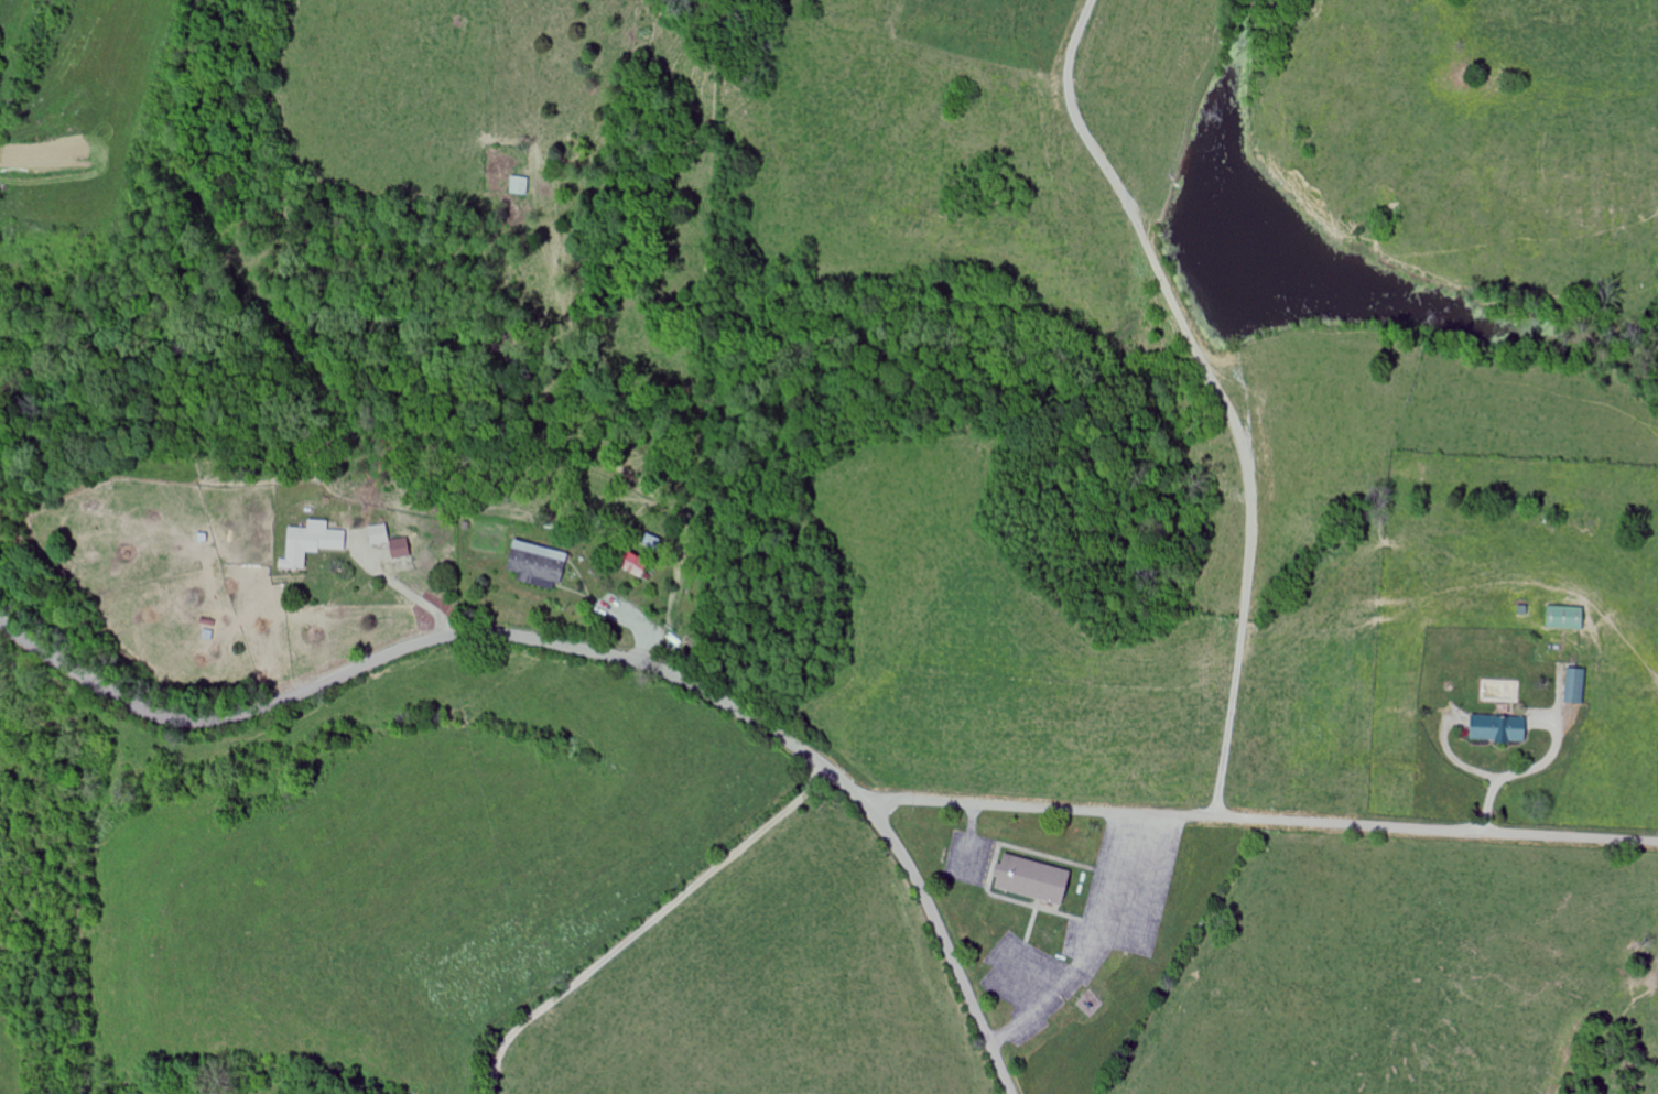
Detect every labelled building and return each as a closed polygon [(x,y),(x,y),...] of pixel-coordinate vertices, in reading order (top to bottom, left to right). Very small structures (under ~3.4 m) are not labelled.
[(531,179),(514,177),(512,194),(530,195),(531,179)] [(291,528),(289,560),(282,560),(282,569),(308,570),(309,551),(347,553),(349,532),(330,531),(331,521),(311,520),(311,529),(291,528)] [(371,528),(374,546),(392,543),(389,525),(371,528)] [(413,557),(410,538),(392,541),(395,559),(413,557)] [(570,554),(518,541),(510,571),(523,574),(521,582),(560,592),(570,554)] [(622,569),(645,577),(651,561),(628,552),(622,569)] [(1587,608),(1549,607),(1549,629),(1586,630),(1587,608)] [(1588,670),(1568,669),(1567,704),(1587,704),(1588,670)] [(1474,742),(1529,742),(1529,717),(1474,717),(1474,742)] [(1075,873),(1008,855),(999,889),(1066,907),(1075,873)]
